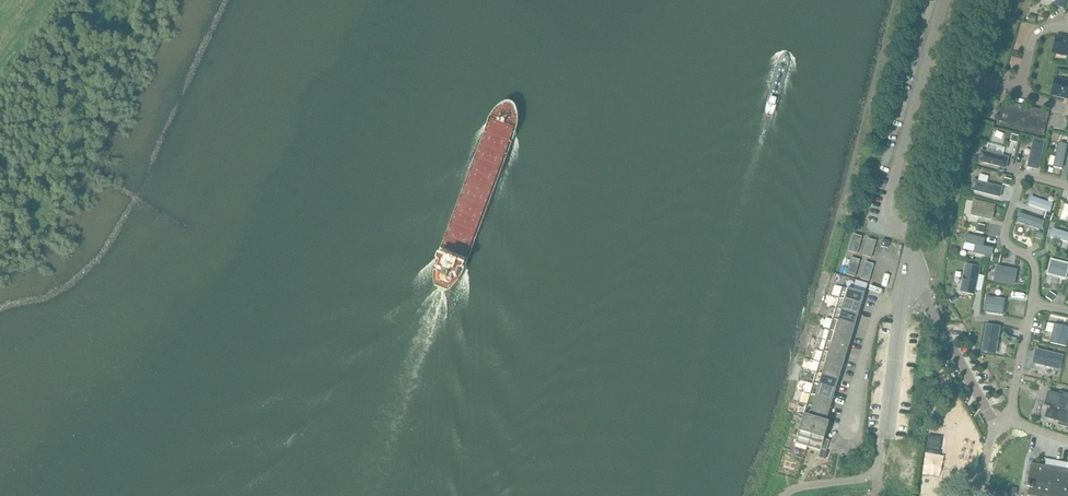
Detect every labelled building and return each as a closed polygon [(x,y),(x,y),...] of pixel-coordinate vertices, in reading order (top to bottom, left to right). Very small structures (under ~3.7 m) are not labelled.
[(1054,7),(1063,9),(1065,0),(1056,0),(1054,7)] [(1057,37),(1053,53),(1067,56),(1067,39),(1057,37)] [(1056,79),(1052,95),(1067,98),(1067,81),(1056,79)] [(1043,135),(1048,112),(1004,102),(998,125),(1043,135)] [(1012,135),(1010,142),(1017,144),(1019,137),(1012,135)] [(1044,142),(1034,140),(1029,163),(1028,163),(1027,167),(1038,170),(1044,142)] [(1058,144),(1053,168),(1062,169),(1067,145),(1058,144)] [(1008,158),(986,152),(985,151),(982,150),(980,151),(979,154),(981,155),(979,161),(1005,168),(1008,158)] [(1002,188),(979,182),(978,181),(975,180),(973,181),(972,184),(973,185),(972,190),(999,197),(1002,188)] [(1053,205),(1032,197),(1029,205),(1050,212),(1053,205)] [(995,206),(974,202),(971,215),(991,220),(995,206)] [(1044,222),(1021,214),(1018,222),(1041,230),(1044,222)] [(1053,230),(1051,238),(1067,243),(1067,234),(1053,230)] [(857,254),(862,237),(853,234),(848,251),(857,254)] [(993,249),(983,247),(985,239),(967,235),(965,243),(975,245),(973,253),(991,257),(993,249)] [(867,239),(862,256),(871,258),(876,241),(867,239)] [(887,248),(889,242),(883,240),(881,247),(887,248)] [(851,257),(846,275),(855,278),(860,260),(851,257)] [(1067,270),(1067,264),(1051,260),(1047,275),(1066,280),(1067,270)] [(865,262),(860,279),(869,282),(874,265),(865,262)] [(979,268),(966,265),(961,292),(974,295),(979,268)] [(1010,269),(1010,270),(997,267),(994,282),(1014,286),(1017,270),(1010,269)] [(862,305),(865,294),(842,287),(839,298),(862,305)] [(1049,293),(1046,298),(1052,301),(1055,297),(1049,293)] [(1005,300),(986,297),(984,313),(1003,315),(1005,300)] [(858,316),(862,305),(839,298),(836,309),(858,316)] [(855,326),(858,316),(836,309),(832,319),(855,326)] [(852,337),(855,326),(832,319),(829,330),(852,337)] [(1055,325),(1050,343),(1066,347),(1067,339),(1067,328),(1055,325)] [(986,326),(982,352),(995,355),(1000,328),(986,326)] [(849,348),(852,337),(829,330),(826,341),(849,348)] [(845,358),(849,348),(826,341),(823,351),(845,358)] [(842,369),(845,358),(823,351),(820,362),(842,369)] [(1037,353),(1034,363),(1059,369),(1062,357),(1039,351),(1037,353)] [(839,380),(842,369),(820,362),(816,373),(839,380)] [(836,390),(839,380),(816,373),(813,383),(836,390)] [(833,401),(836,390),(813,383),(810,394),(833,401)] [(829,412),(833,401),(810,394),(807,405),(829,412)] [(1043,407),(1049,409),(1047,417),(1061,421),(1060,424),(1067,426),(1067,396),(1060,394),(1059,397),(1049,394),(1046,406),(1044,406),(1043,407)] [(807,405),(803,415),(826,422),(829,412),(807,405)] [(820,451),(821,451),(829,423),(826,422),(803,415),(795,443),(796,444),(820,451)] [(822,451),(820,457),(826,459),(828,453),(822,451)] [(1031,464),(1027,484),(1028,485),(1027,489),(1029,489),(1028,491),(1029,491),(1050,495),(1067,495),(1067,471),(1031,464)]
